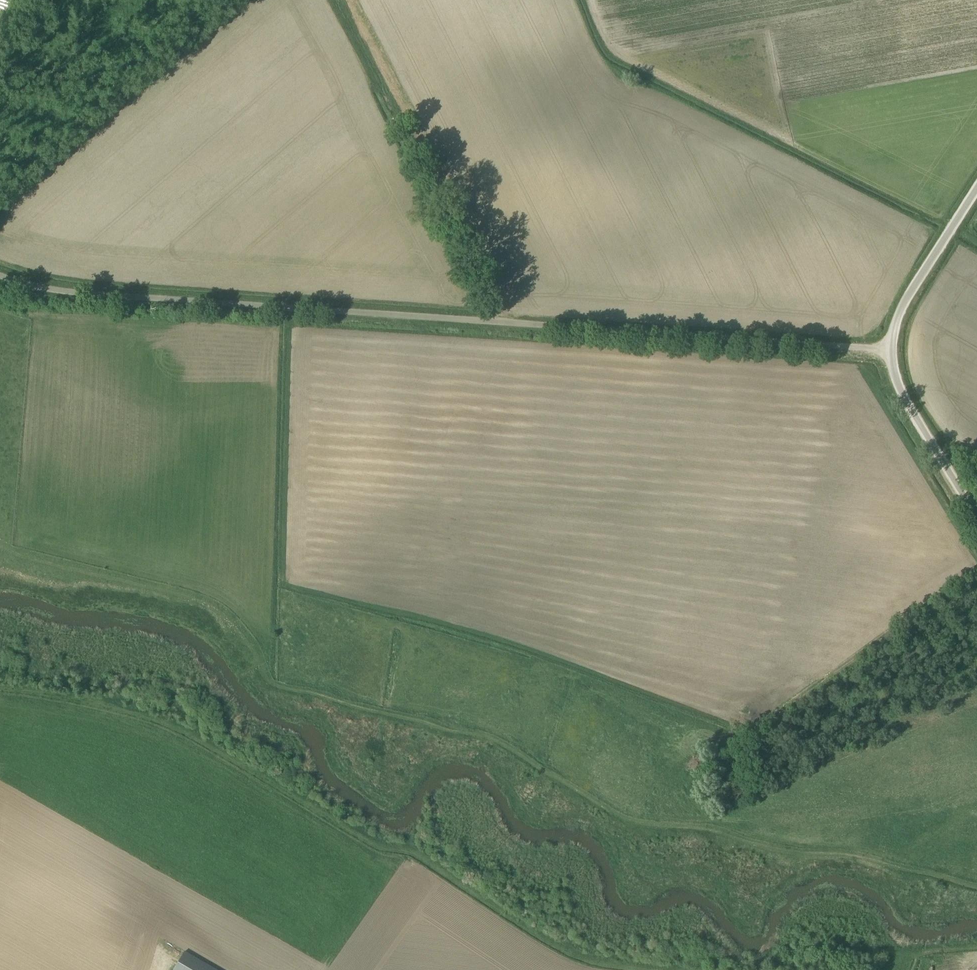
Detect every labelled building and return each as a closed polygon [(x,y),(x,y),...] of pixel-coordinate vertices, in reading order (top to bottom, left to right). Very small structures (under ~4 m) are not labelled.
[(185,951),(174,969),(217,969),(185,951)]
